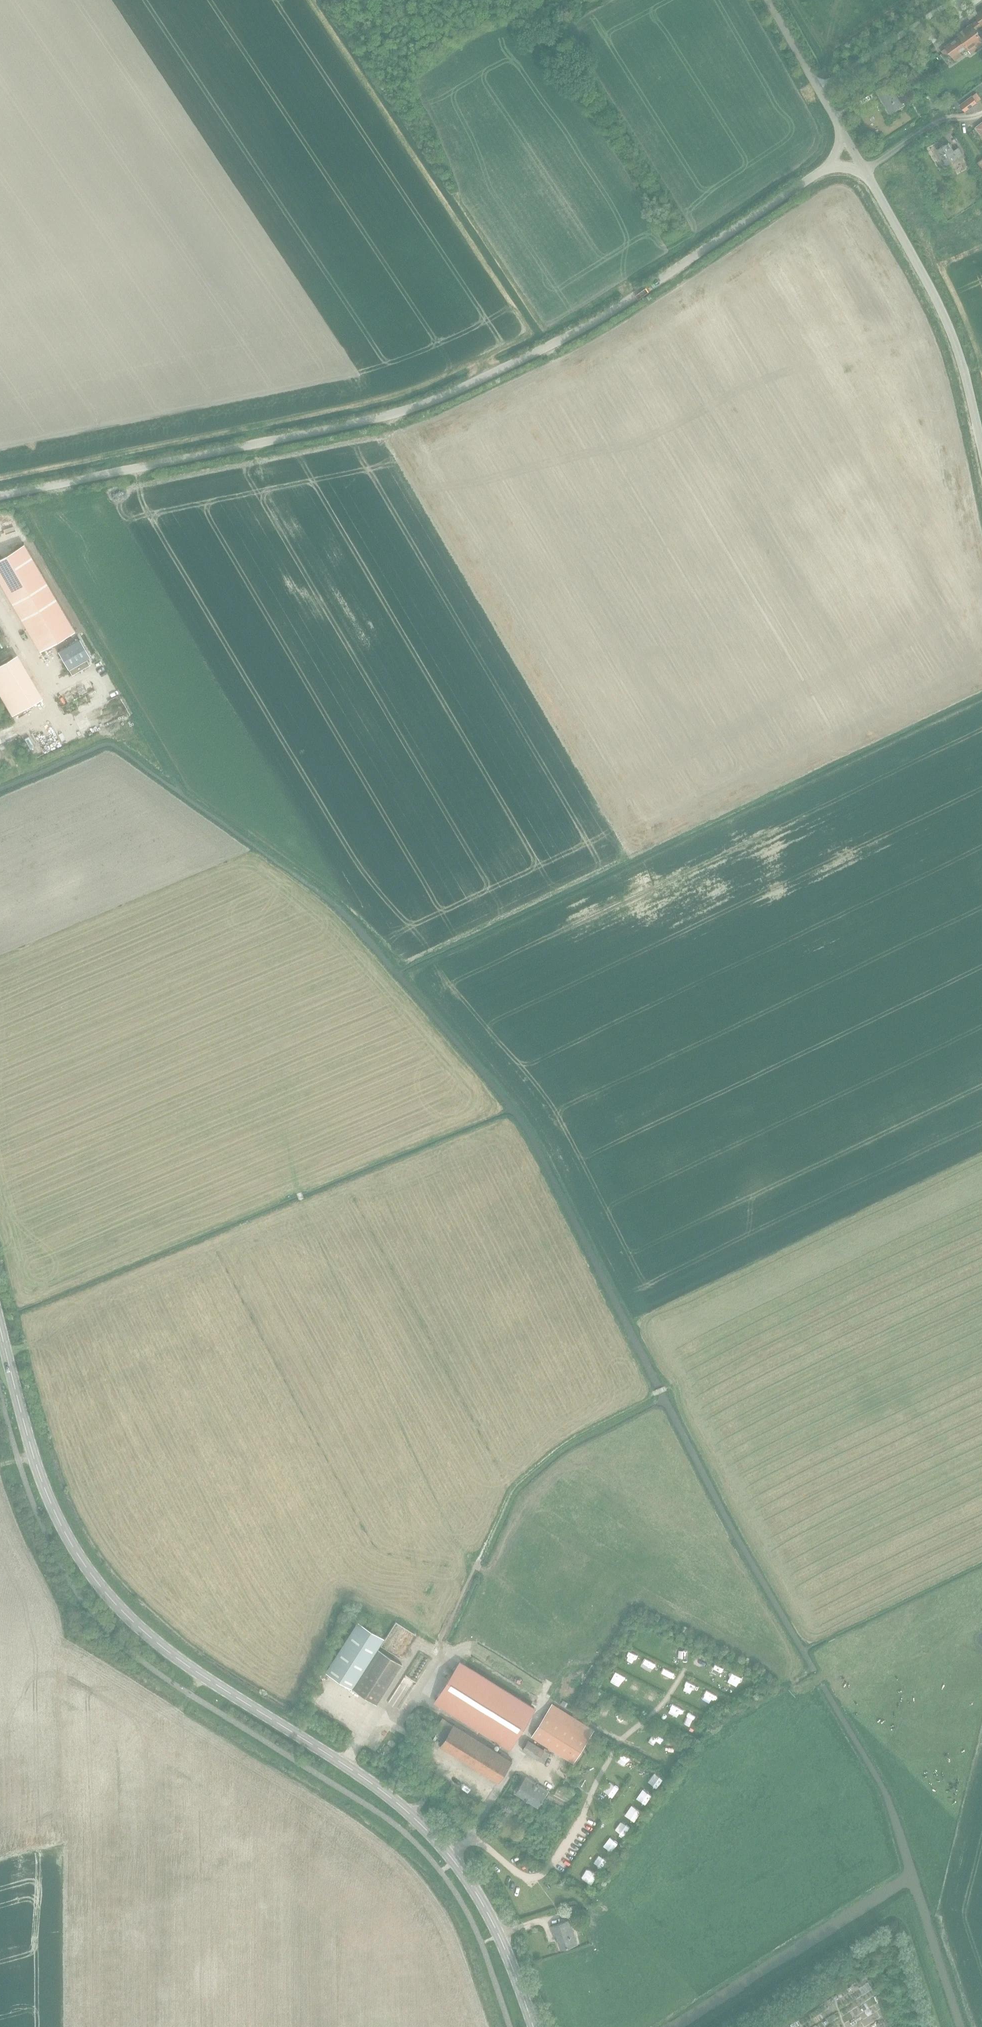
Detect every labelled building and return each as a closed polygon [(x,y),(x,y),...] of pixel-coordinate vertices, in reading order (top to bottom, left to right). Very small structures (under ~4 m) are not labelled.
[(974,14),(978,19),(971,24),(970,23),(956,33),(958,36),(945,46),(946,47),(940,51),(944,56),(949,52),(954,59),(961,54),(958,51),(966,45),(971,51),(981,43),(981,40),(974,29),(981,23),(981,24),(981,8),(974,14)] [(877,81),(892,72),(886,62),(871,71),(877,81)] [(890,112),(893,110),(902,105),(890,82),(877,89),(890,112)] [(960,105),(965,111),(975,103),(979,100),(974,94),(960,105)] [(946,163),(962,154),(958,147),(953,150),(948,142),(937,148),(946,163)] [(0,557),(0,583),(39,650),(74,630),(24,543),(0,557)] [(80,638),(58,651),(69,668),(90,656),(80,638)] [(12,656),(0,663),(0,695),(12,715),(38,700),(12,656)] [(325,1671),(352,1688),(377,1647),(383,1637),(357,1620),(325,1671)] [(408,1638),(408,1636),(407,1635),(406,1634),(405,1633),(404,1633),(403,1632),(402,1631),(401,1631),(400,1631),(398,1631),(397,1631),(396,1631),(395,1631),(394,1632),(392,1633),(391,1633),(391,1634),(390,1635),(389,1636),(389,1637),(388,1639),(388,1640),(388,1641),(388,1642),(388,1644),(389,1645),(389,1646),(390,1647),(391,1648),(392,1649),(393,1650),(394,1650),(395,1651),(396,1651),(397,1651),(399,1651),(400,1651),(401,1651),(402,1651),(403,1650),(404,1649),(405,1649),(406,1648),(407,1647),(407,1646),(408,1645),(408,1643),(409,1642),(409,1641),(409,1640),(408,1639),(408,1638)] [(375,1703),(401,1663),(378,1647),(352,1688),(375,1703)] [(459,1662),(436,1700),(511,1747),(535,1709),(459,1662)] [(594,1729),(552,1703),(531,1735),(574,1762),(594,1729)] [(499,1781),(512,1759),(443,1716),(435,1728),(438,1730),(432,1739),(499,1781)] [(529,1739),(522,1749),(543,1762),(549,1752),(529,1739)] [(525,1776),(516,1791),(538,1806),(548,1790),(525,1776)] [(577,1943),(569,1919),(551,1925),(554,1934),(556,1933),(561,1948),(577,1943)]
